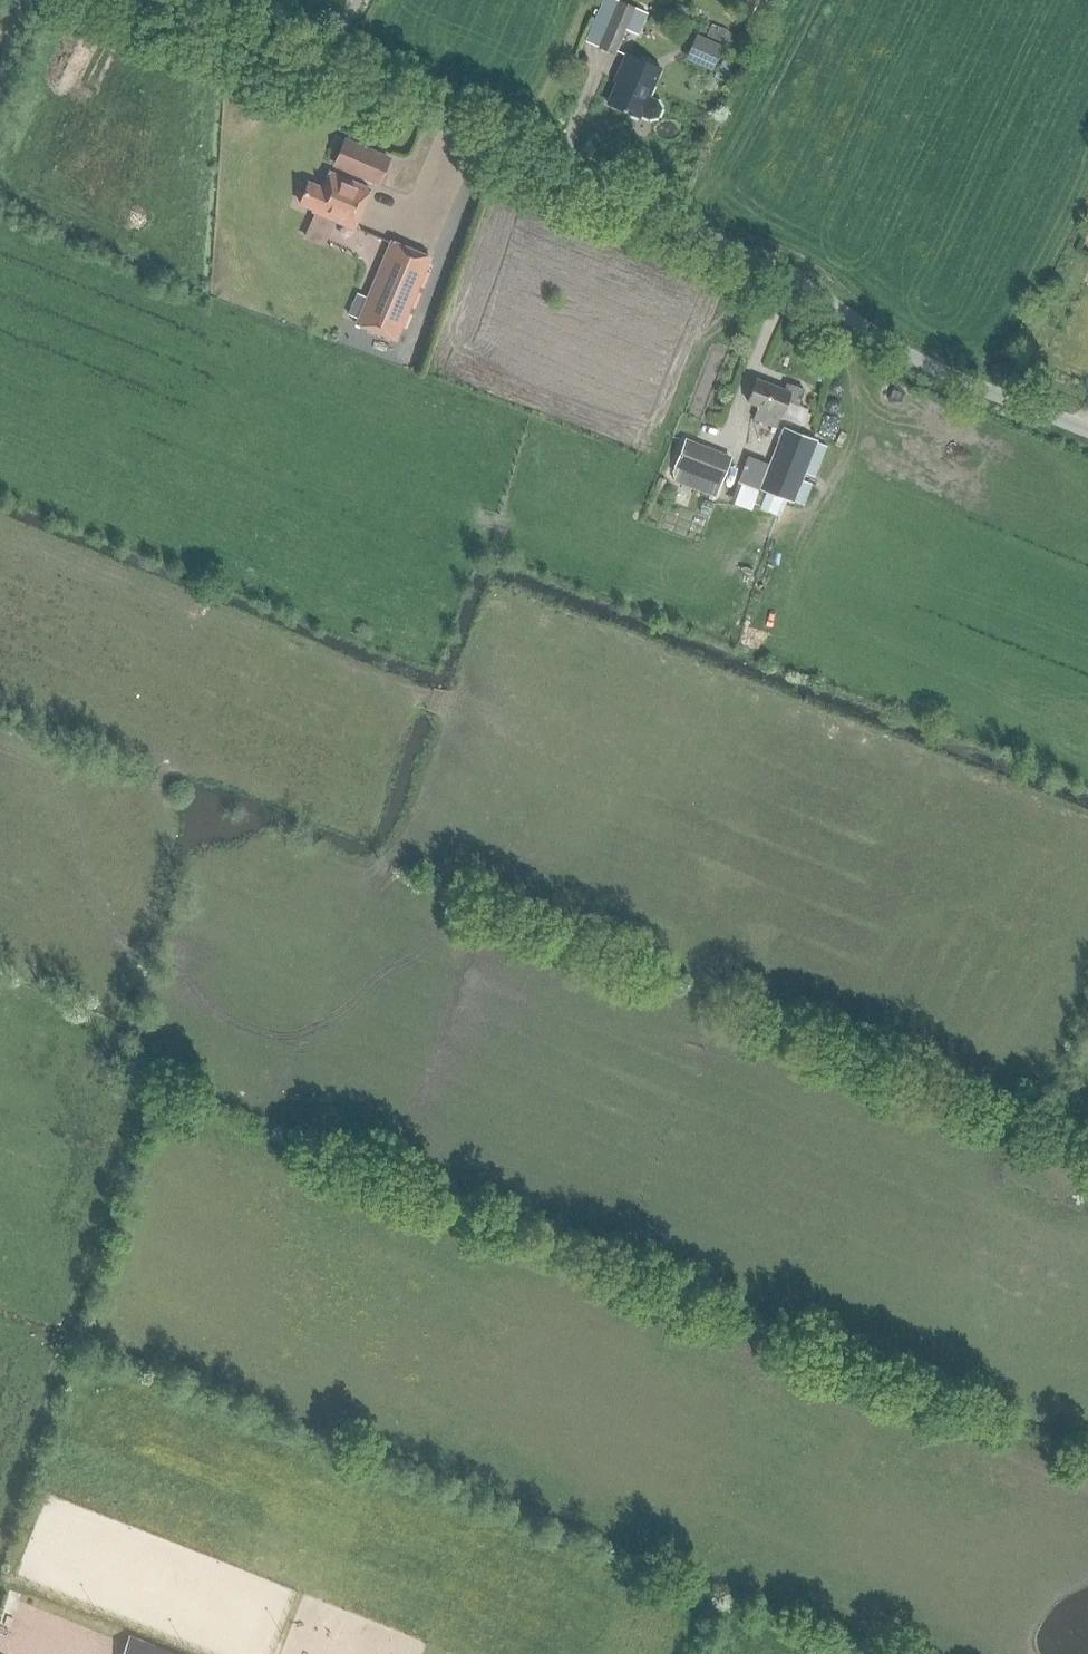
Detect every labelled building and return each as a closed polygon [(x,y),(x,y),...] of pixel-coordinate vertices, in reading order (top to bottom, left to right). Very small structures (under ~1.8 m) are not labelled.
[(596,15),(610,21),(599,45),(615,52),(626,28),(638,33),(647,14),(616,0),(603,0),(596,15)] [(739,13),(749,18),(759,0),(746,0),(739,13)] [(684,58),(712,70),(722,45),(695,33),(684,58)] [(662,107),(657,99),(648,95),(660,68),(627,53),(620,70),(622,71),(609,103),(639,116),(640,113),(649,117),(658,115),(662,107)] [(389,157),(346,139),(335,165),(378,183),(389,157)] [(323,188),(308,182),(300,203),(314,209),(313,211),(353,228),(370,189),(330,172),(323,188)] [(357,323),(396,340),(431,257),(392,241),(367,298),(355,293),(347,314),(359,319),(357,323)] [(802,389),(791,385),(789,391),(756,379),(748,401),(759,405),(753,418),(776,426),(786,400),(797,404),(802,389)] [(818,436),(784,425),(763,488),(796,500),(818,436)] [(731,456),(685,438),(674,467),(720,485),(731,456)] [(738,480),(762,488),(771,463),(747,455),(738,480)] [(126,1637),(120,1653),(171,1653),(126,1637)]
